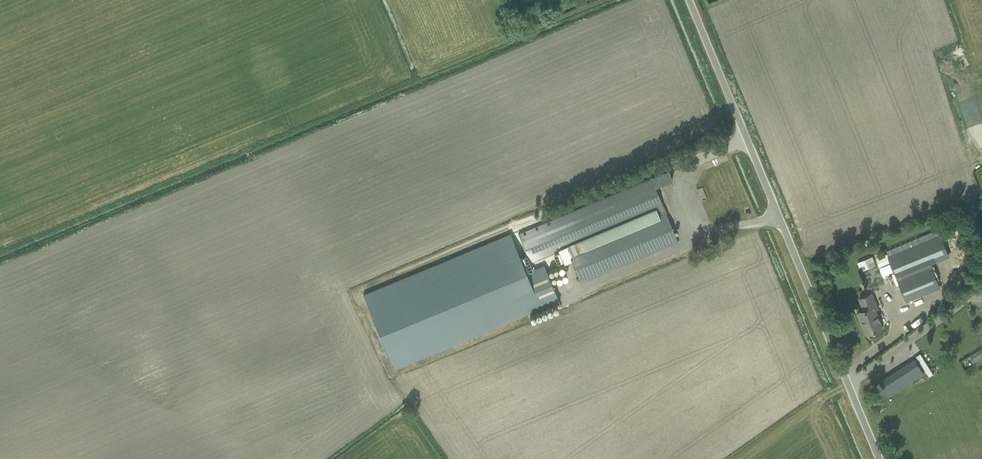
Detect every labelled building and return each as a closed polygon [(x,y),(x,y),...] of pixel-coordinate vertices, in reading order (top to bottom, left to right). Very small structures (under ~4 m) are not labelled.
[(567,248),(581,281),(677,241),(655,187),(672,180),(668,169),(651,177),(651,178),(518,234),(526,253),(530,263),(567,248)] [(888,257),(906,300),(940,287),(928,258),(946,250),(938,229),(918,237),(920,244),(888,257)] [(510,233),(364,294),(394,368),(559,300),(543,263),(532,268),(530,263),(526,253),(519,255),(510,233)] [(862,270),(876,264),(872,255),(858,261),(862,270)] [(876,264),(861,270),(868,288),(872,289),(880,285),(883,282),(876,264)] [(860,321),(866,334),(883,327),(875,310),(878,309),(871,293),(859,298),(864,309),(858,311),(862,320),(860,321)] [(981,356),(981,350),(980,348),(969,356),(973,362),(981,356)] [(916,358),(882,378),(891,394),(925,374),(916,358)]
